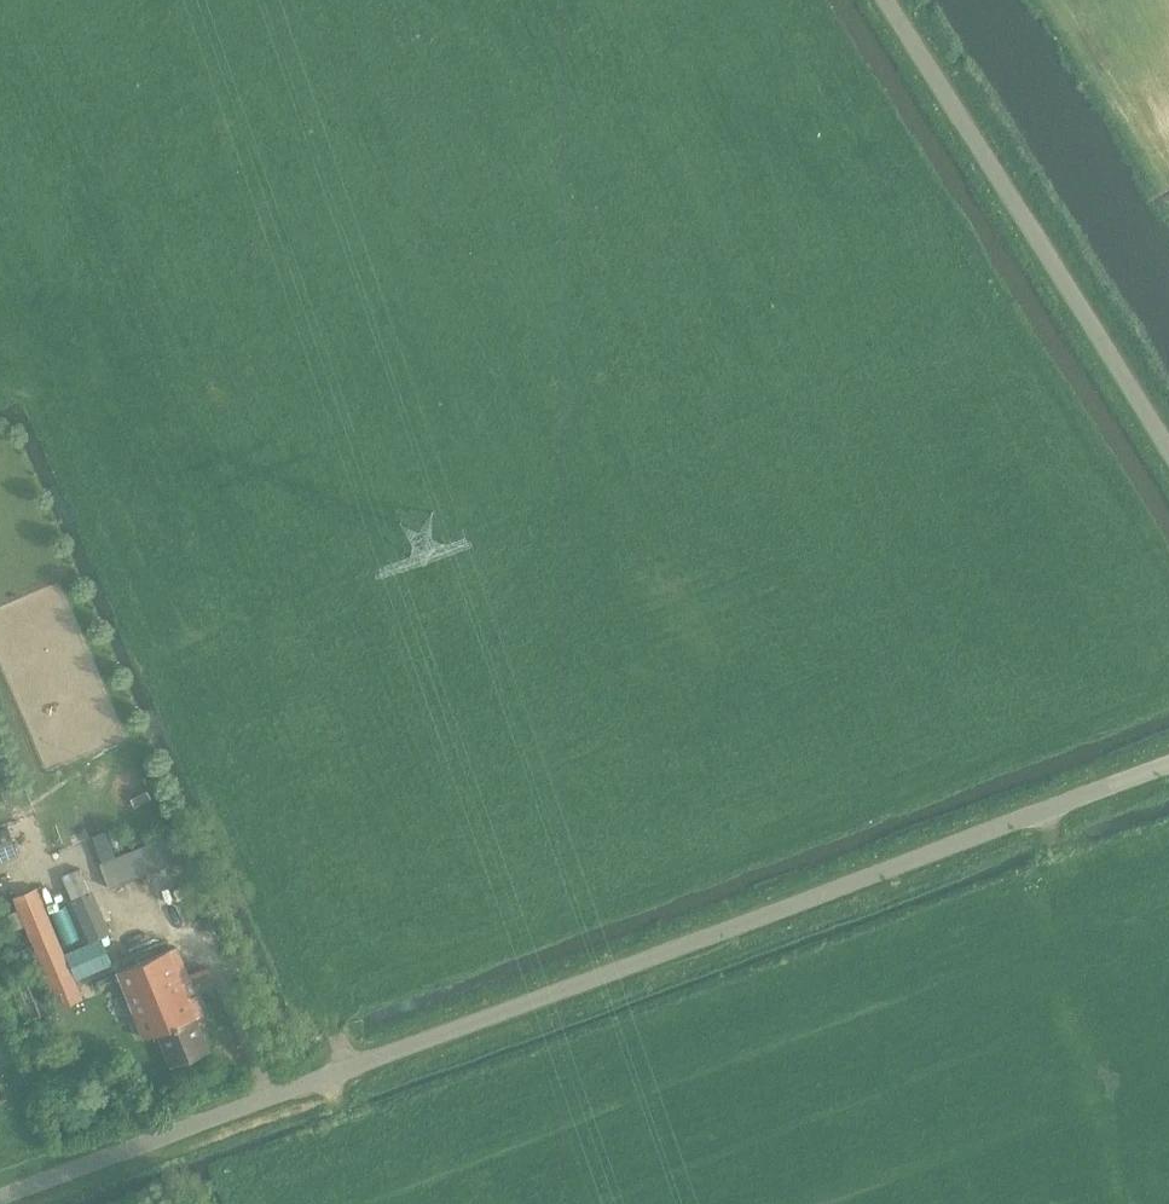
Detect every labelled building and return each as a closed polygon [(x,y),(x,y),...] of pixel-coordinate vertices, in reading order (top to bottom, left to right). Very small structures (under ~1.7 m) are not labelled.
[(10,828),(0,832),(0,864),(21,856),(10,828)] [(181,832),(117,857),(107,830),(93,835),(94,838),(103,862),(100,863),(110,888),(191,857),(181,832)] [(72,899),(75,898),(91,891),(82,869),(63,877),(72,899)] [(14,897),(19,910),(9,914),(15,930),(26,926),(60,1008),(84,998),(37,887),(14,897)] [(75,898),(92,936),(108,929),(91,891),(75,898)] [(204,1014),(198,1000),(191,980),(210,972),(208,967),(188,975),(177,947),(118,971),(145,1038),(158,1032),(172,1066),(210,1051),(196,1018),(204,1014)]
